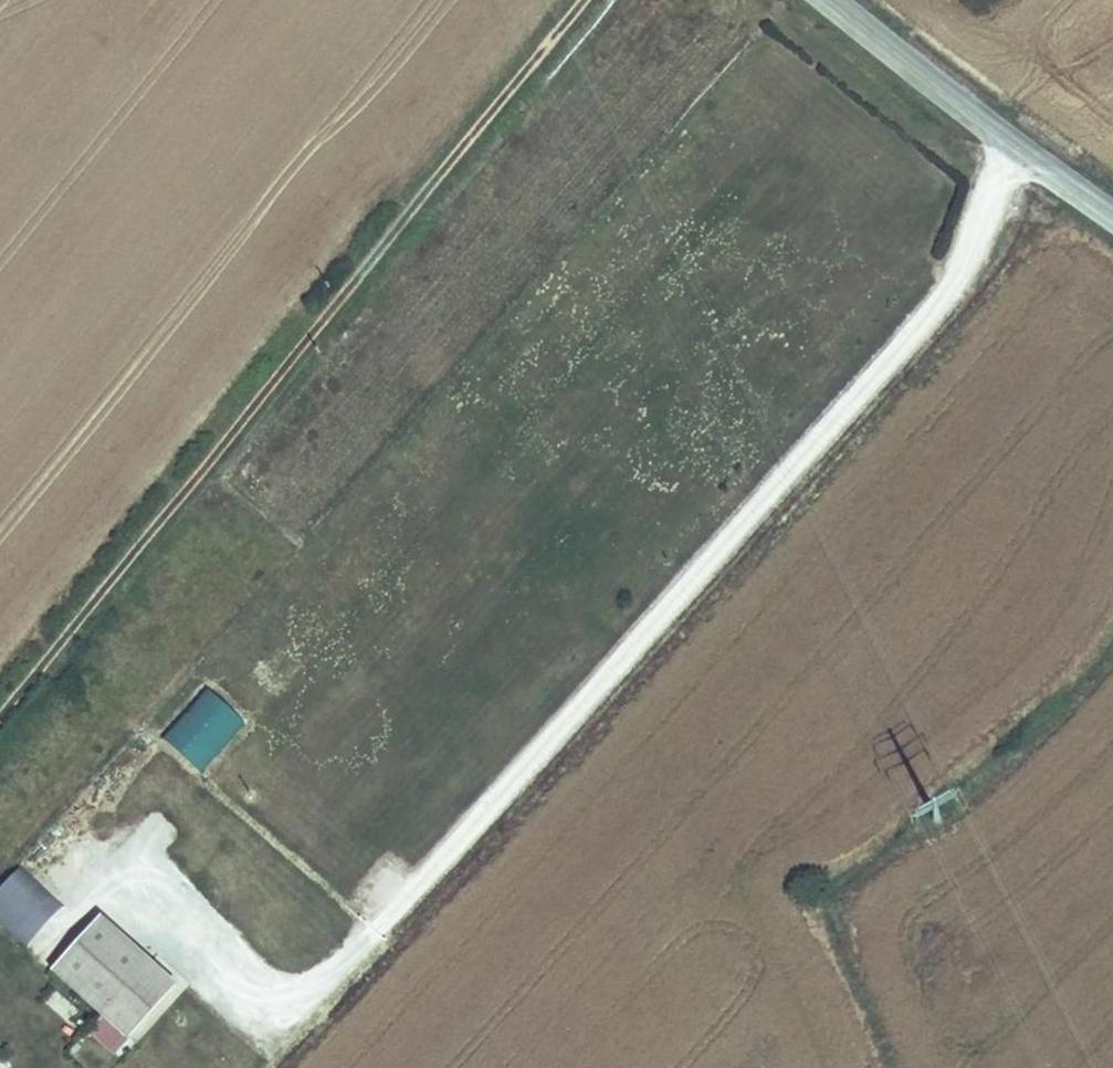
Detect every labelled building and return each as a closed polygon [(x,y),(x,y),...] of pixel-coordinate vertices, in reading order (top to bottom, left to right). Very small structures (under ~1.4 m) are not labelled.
[(158,737),(198,772),(243,720),(203,686),(158,737)] [(21,861),(0,885),(0,923),(26,946),(66,901),(21,861)] [(51,975),(129,1041),(175,987),(96,921),(51,975)]
